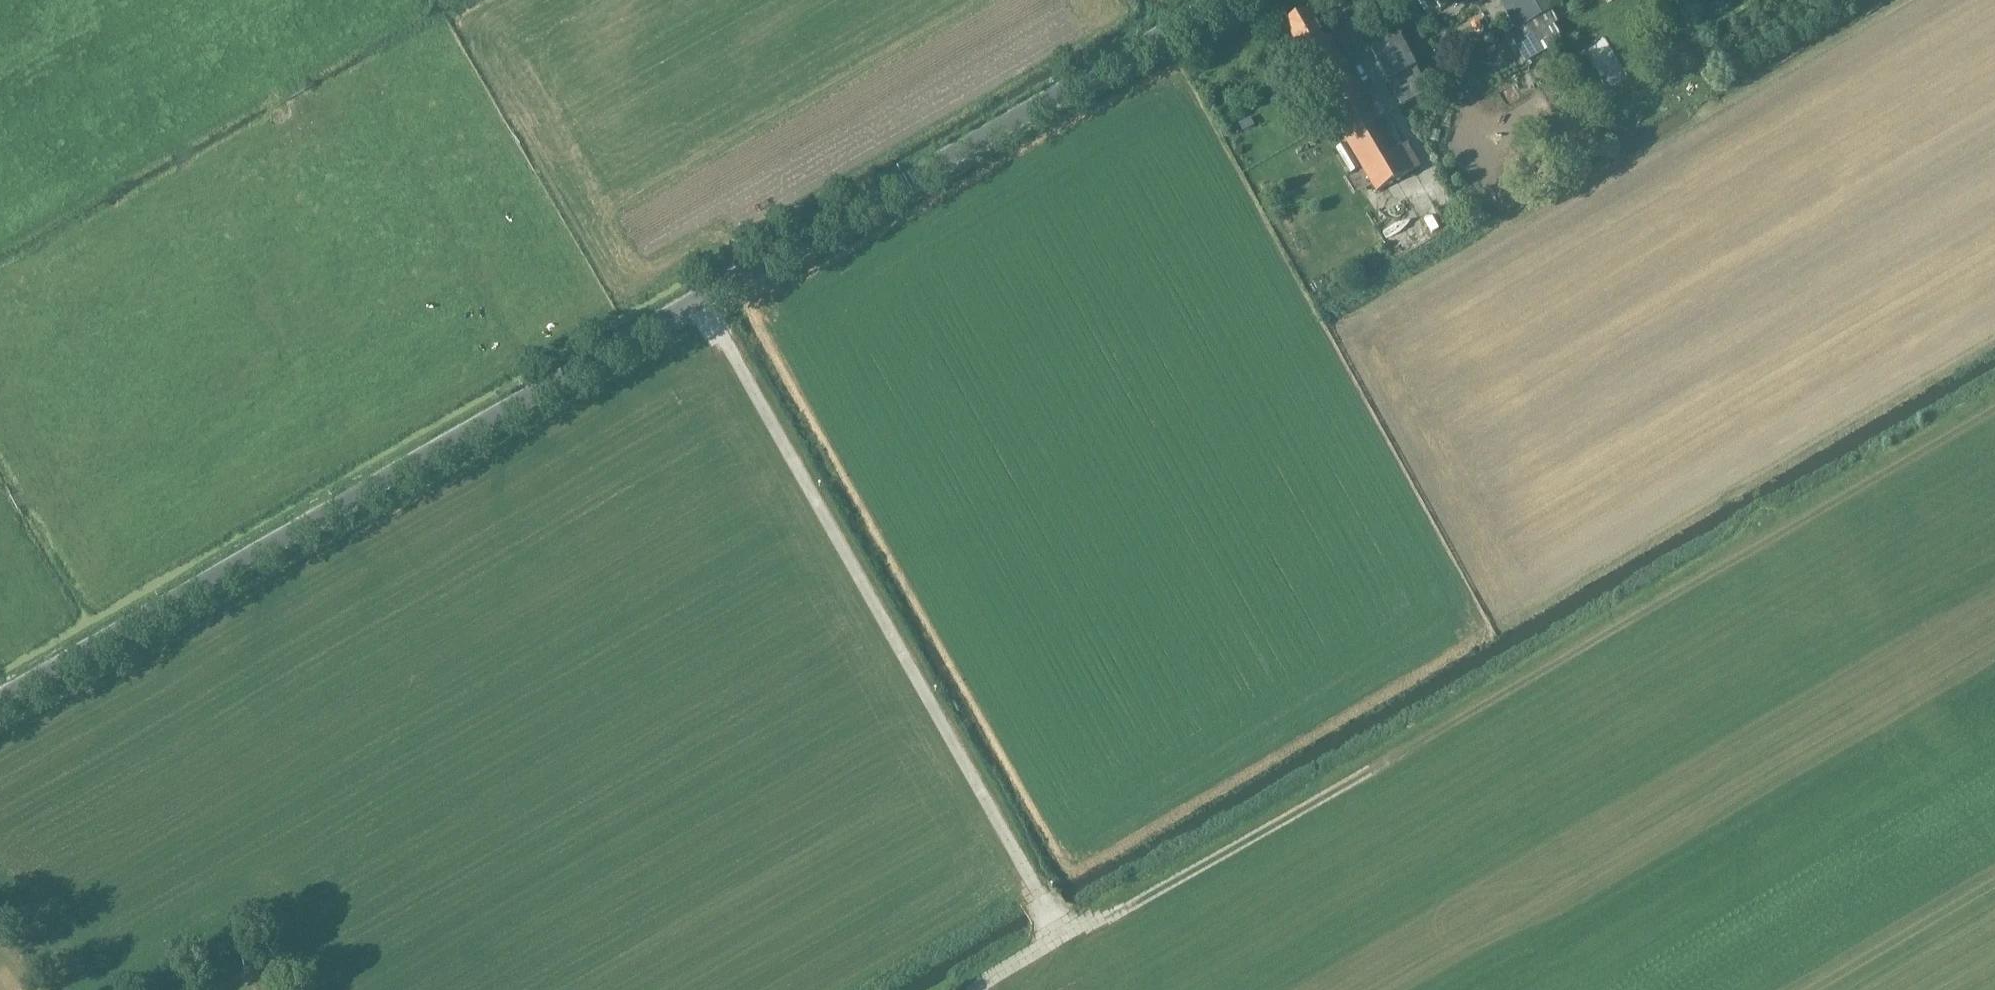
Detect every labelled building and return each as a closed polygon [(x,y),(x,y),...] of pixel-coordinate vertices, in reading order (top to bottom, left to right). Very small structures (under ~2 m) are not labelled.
[(1438,9),(1455,0),(1433,0),(1438,9)] [(1516,31),(1509,35),(1525,62),(1562,41),(1555,26),(1558,24),(1551,11),(1566,3),(1564,0),(1499,0),(1516,31)] [(1376,192),(1421,166),(1407,142),(1397,148),(1330,36),(1325,39),(1308,9),(1283,23),(1300,53),(1296,56),(1376,192)] [(1400,108),(1406,105),(1429,93),(1415,67),(1399,37),(1371,51),(1387,83),(1400,108)] [(1594,81),(1608,78),(1598,37),(1584,40),(1594,81)]
